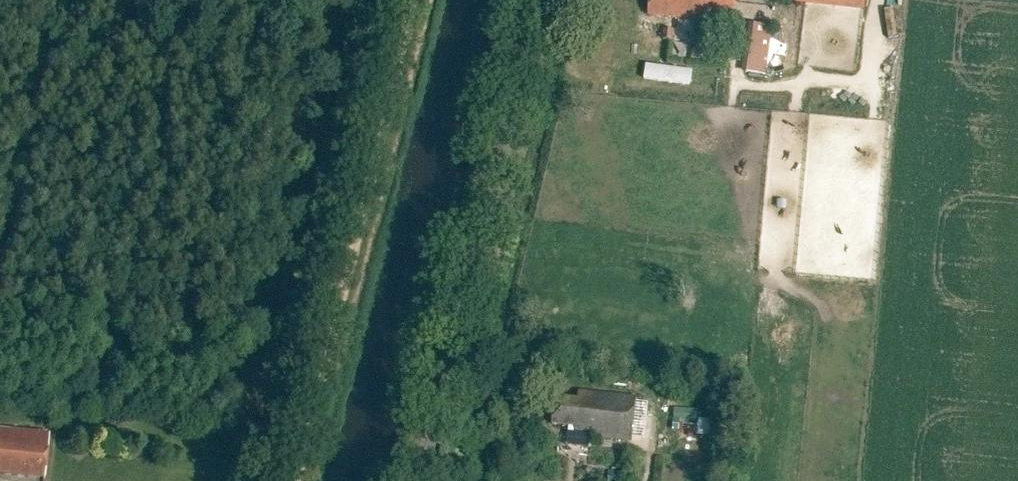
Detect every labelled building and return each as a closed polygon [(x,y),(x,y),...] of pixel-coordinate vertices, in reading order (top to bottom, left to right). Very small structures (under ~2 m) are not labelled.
[(650,14),(734,23),(736,0),(651,0),(650,14)] [(796,0),(864,8),(865,0),(796,0)] [(765,75),(773,27),(749,23),(741,72),(765,75)] [(673,29),(662,28),(662,40),(672,41),(673,29)] [(555,395),(552,423),(575,426),(574,430),(591,432),(590,436),(631,440),(636,396),(579,390),(578,398),(555,395)] [(674,408),(674,428),(698,429),(698,408),(674,408)] [(45,475),(49,432),(0,428),(0,471),(45,475)]
